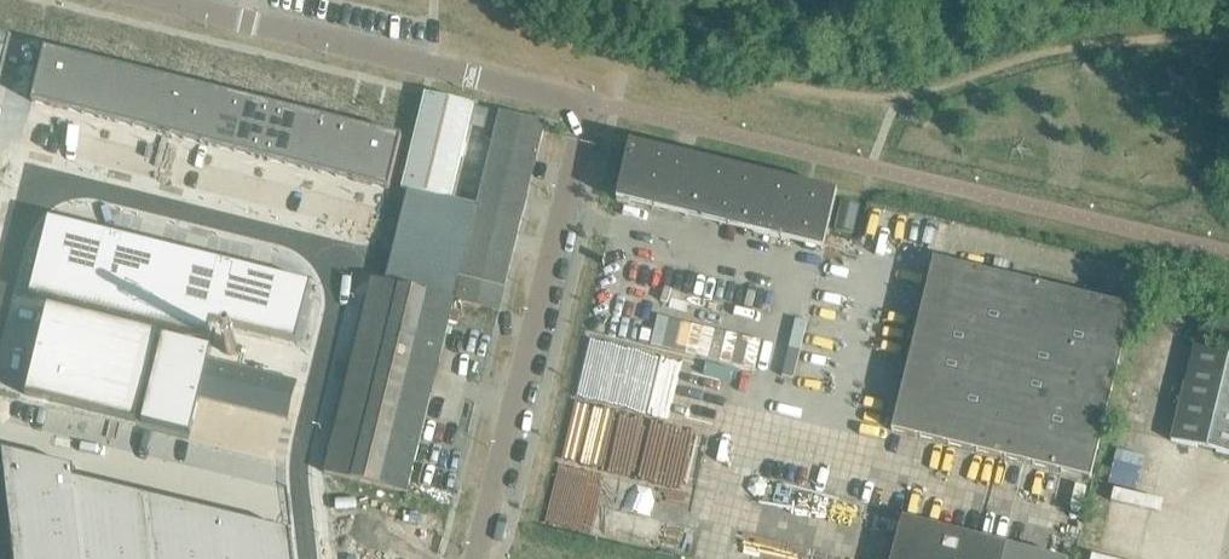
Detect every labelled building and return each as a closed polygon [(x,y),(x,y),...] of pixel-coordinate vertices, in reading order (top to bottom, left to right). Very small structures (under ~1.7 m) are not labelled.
[(11,36),(0,34),(0,83),(11,36)] [(32,101),(58,108),(71,56),(72,55),(45,49),(32,101)] [(71,56),(58,108),(83,114),(96,62),(71,56)] [(83,114),(109,120),(122,68),(96,62),(83,114)] [(122,68),(109,120),(134,127),(147,75),(122,68)] [(172,81),(147,75),(134,127),(160,133),(172,81)] [(172,81),(160,133),(185,139),(198,87),(172,81)] [(185,139),(210,145),(223,93),(198,87),(185,139)] [(248,100),(223,93),(210,145),(236,152),(248,100)] [(474,105),(425,93),(402,189),(450,200),(474,105)] [(261,158),(274,106),(248,100),(236,152),(261,158)] [(274,106),(261,158),(286,164),(299,112),(274,106)] [(500,111),(454,299),(455,299),(499,311),(500,309),(546,122),(500,111)] [(312,171),(325,119),(299,112),(286,164),(312,171)] [(337,177),(350,125),(325,119),(312,171),(337,177)] [(375,131),(350,125),(337,177),(362,183),(375,131)] [(375,131),(362,183),(389,190),(402,137),(375,130),(375,131)] [(837,193),(630,143),(617,199),(823,250),(837,193)] [(858,208),(842,203),(835,229),(852,234),(858,208)] [(49,218),(30,294),(96,311),(115,235),(49,218)] [(115,235),(96,311),(162,327),(181,251),(115,235)] [(181,251),(162,327),(208,339),(212,322),(219,323),(234,264),(181,251)] [(1133,307),(1067,292),(1041,285),(1043,275),(1034,273),(1031,283),(933,259),(892,430),(969,449),(967,457),(974,459),(976,450),(1091,479),(1133,307)] [(234,264),(219,323),(297,343),(312,284),(234,264)] [(600,275),(596,304),(648,311),(652,282),(600,275)] [(369,293),(324,473),(407,493),(455,299),(454,299),(385,283),(372,280),(369,293)] [(1111,419),(1206,442),(1213,411),(1228,347),(1228,314),(1141,293),(1111,419)] [(48,305),(26,395),(137,422),(158,332),(48,305)] [(163,335),(142,421),(190,433),(199,397),(288,420),(288,418),(287,418),(296,382),(297,383),(297,382),(208,360),(211,347),(163,335)] [(1213,411),(1228,415),(1228,347),(1213,411)] [(1111,419),(1086,519),(1181,542),(1206,442),(1111,419)] [(74,468),(2,450),(8,506),(76,498),(74,479),(75,480),(74,468)] [(74,479),(76,498),(80,532),(83,558),(153,558),(145,497),(75,480),(74,479)] [(145,497),(153,558),(187,558),(181,505),(145,497)] [(76,498),(8,506),(12,539),(80,532),(76,498)] [(181,505),(187,558),(222,558),(217,514),(181,505)] [(217,514),(222,558),(257,558),(253,523),(217,514)] [(1069,558),(1003,543),(1005,533),(991,529),(989,539),(904,518),(894,558),(1069,558)] [(1076,558),(1177,558),(1181,542),(1086,519),(1076,558)] [(253,523),(257,558),(294,558),(290,532),(253,523)] [(12,539),(14,558),(83,558),(80,532),(12,539)]
